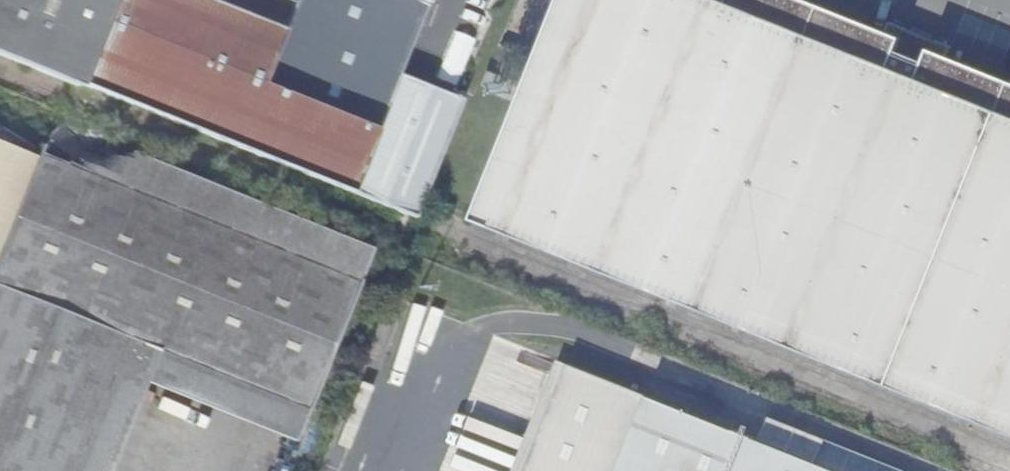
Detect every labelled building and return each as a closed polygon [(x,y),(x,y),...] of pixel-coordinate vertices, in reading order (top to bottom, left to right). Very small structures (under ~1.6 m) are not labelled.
[(458,104),(395,78),(426,0),(0,0),(0,60),(411,223),(458,104)] [(956,18),(912,0),(564,0),(503,151),(1009,356),(1009,39),(956,18)] [(956,18),(962,5),(949,0),(912,0),(956,18)] [(962,5),(956,18),(1009,39),(1009,25),(962,5)] [(5,142),(25,150),(29,141),(0,124),(0,155),(5,142)] [(106,370),(120,336),(302,408),(356,271),(37,145),(0,237),(0,470),(65,470),(106,370)] [(288,442),(302,408),(120,336),(106,370),(139,383),(288,442)] [(811,458),(574,363),(538,460),(526,455),(520,470),(444,440),(452,422),(405,403),(398,422),(379,414),(356,470),(843,470),(811,458)] [(65,470),(105,470),(139,383),(106,370),(65,470)] [(843,470),(911,470),(821,434),(811,458),(843,470)]
